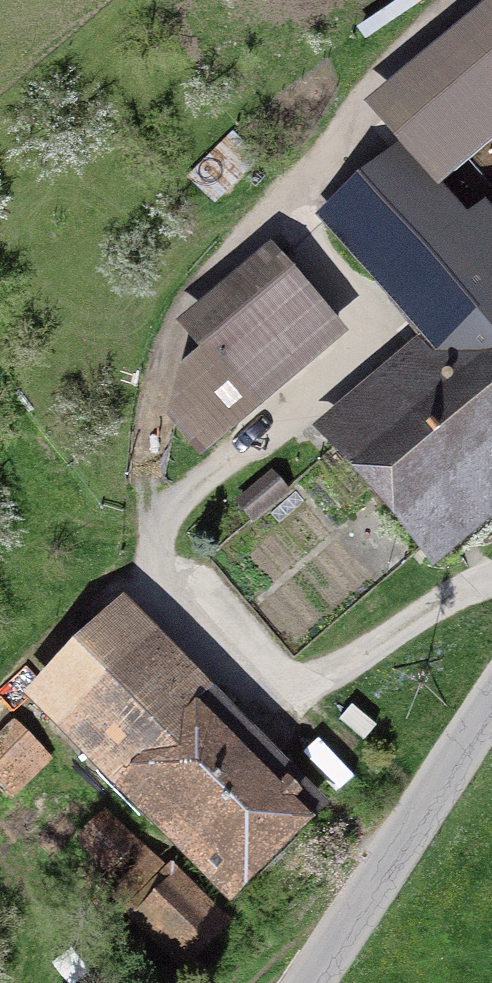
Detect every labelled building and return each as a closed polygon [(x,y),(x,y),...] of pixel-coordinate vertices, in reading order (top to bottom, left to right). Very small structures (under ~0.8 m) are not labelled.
[(396,108),(452,177),(491,144),(491,27),(396,108)] [(233,134),(190,177),(211,199),(255,156),(233,134)] [(341,229),(395,295),(466,234),(409,171),(341,229)] [(491,487),(491,213),(466,234),(395,295),(444,355),(348,434),(434,536),(491,487)] [(300,262),(271,286),(284,302),(249,330),(297,385),(359,334),(300,262)] [(272,373),(210,423),(224,440),(286,390),(272,373)] [(233,878),(300,812),(114,623),(47,690),(165,810),(156,818),(170,833),(179,823),(233,878)] [(14,725),(0,739),(0,783),(12,795),(48,759),(14,725)] [(134,846),(87,894),(112,919),(159,870),(134,846)] [(207,923),(164,879),(130,912),(173,956),(207,923)]
